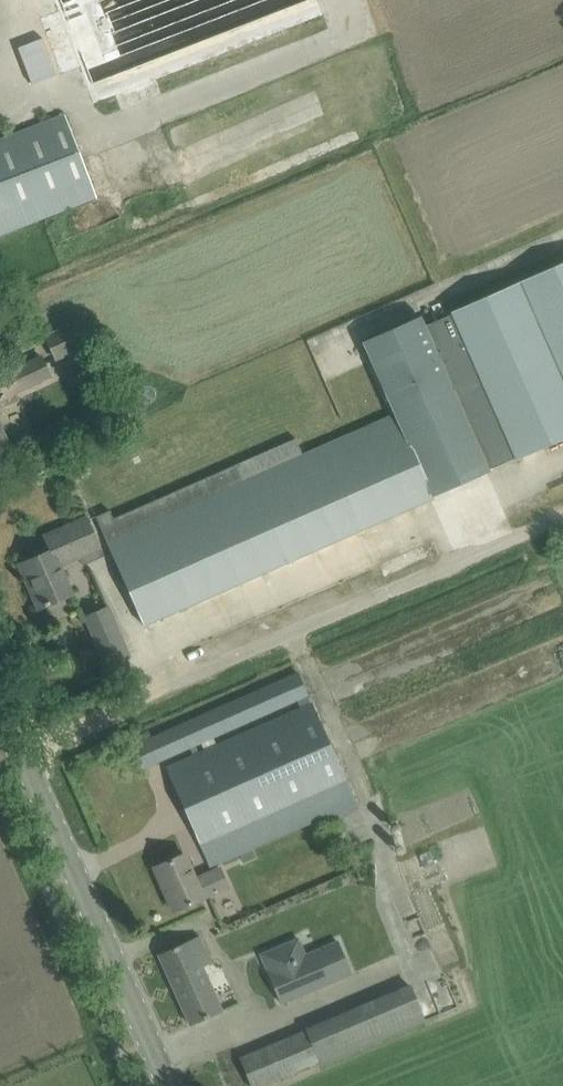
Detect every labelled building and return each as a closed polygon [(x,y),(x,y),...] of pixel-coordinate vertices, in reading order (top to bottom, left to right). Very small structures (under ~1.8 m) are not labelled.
[(58,11),(40,18),(61,74),(80,66),(94,104),(323,15),(317,0),(54,0),(58,11)] [(96,197),(64,115),(0,140),(0,235),(96,197)] [(516,457),(562,436),(562,263),(450,312),(452,314),(425,326),(449,383),(443,386),(413,319),(364,340),(397,414),(396,414),(303,455),(296,439),(113,519),(110,511),(96,517),(143,625),(433,497),(433,496),(490,471),(489,469),(516,457)] [(89,315),(44,336),(56,362),(101,341),(89,315)] [(349,323),(309,341),(325,378),(355,365),(346,346),(357,341),(349,323)] [(16,392),(50,376),(41,356),(0,374),(0,395),(5,406),(20,400),(16,392)] [(0,427),(0,450),(8,446),(0,427)] [(70,469),(75,480),(90,474),(85,463),(70,469)] [(103,556),(96,538),(87,518),(45,536),(51,551),(20,564),(21,566),(25,565),(35,588),(31,590),(39,608),(71,594),(59,565),(79,557),(83,565),(103,556)] [(109,605),(84,616),(113,677),(130,670),(126,660),(131,657),(109,605)] [(167,767),(211,867),(324,817),(327,823),(359,809),(356,803),(298,673),(278,682),(132,746),(142,769),(190,747),(193,755),(167,767)] [(228,887),(220,868),(199,877),(201,880),(197,882),(184,854),(154,867),(174,911),(228,887)] [(190,1025),(210,1016),(222,1010),(199,959),(208,955),(199,936),(158,954),(190,1025)] [(298,939),(261,954),(281,1003),(351,974),(338,941),(305,955),(298,939)] [(240,1058),(252,1085),(259,1085),(273,1080),(319,1061),(306,1030),(261,1049),(240,1058)]
